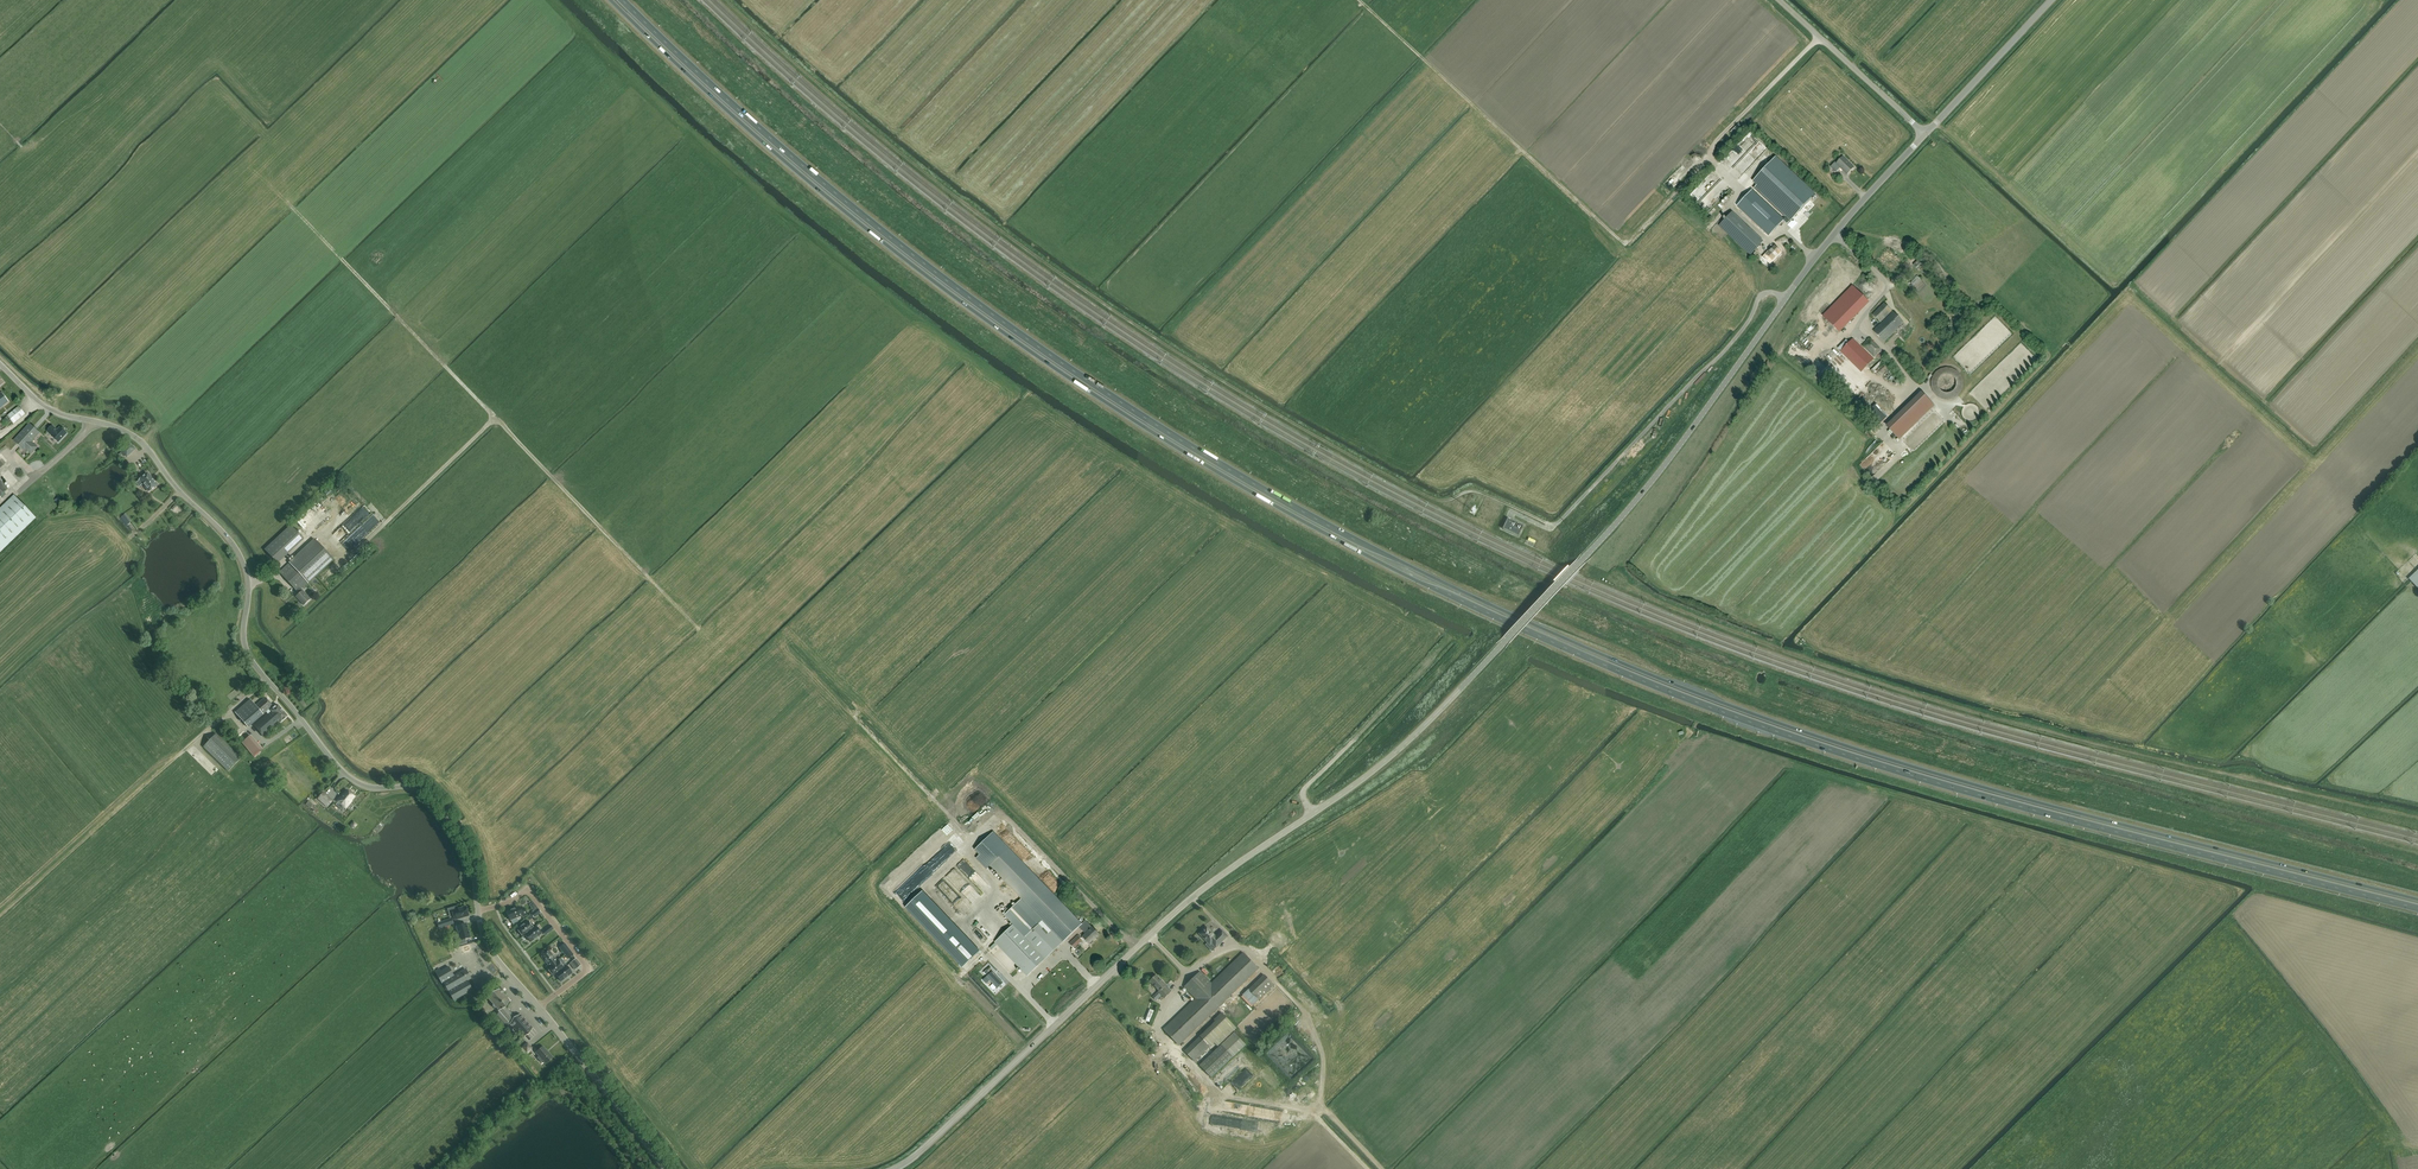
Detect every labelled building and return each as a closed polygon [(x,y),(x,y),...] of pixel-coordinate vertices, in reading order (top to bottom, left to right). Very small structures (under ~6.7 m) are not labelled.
[(1744,175),(1767,149),(1759,142),(1749,134),(1721,166),(1728,172),(1733,166),(1744,175)] [(1701,140),(1696,145),(1704,153),(1709,147),(1701,140)] [(1847,175),(1854,168),(1843,157),(1836,164),(1835,162),(1830,167),(1836,172),(1840,168),(1847,175)] [(1787,224),(1793,218),(1814,195),(1775,158),(1753,181),(1758,185),(1737,206),(1769,236),(1783,221),(1787,224)] [(1669,191),(1692,168),(1685,161),(1663,184),(1669,191)] [(1663,191),(1658,196),(1664,200),(1668,195),(1663,191)] [(1729,215),(1719,226),(1750,255),(1761,244),(1729,215)] [(1904,255),(1888,240),(1883,245),(1899,260),(1904,255)] [(1731,248),(1739,254),(1742,250),(1735,244),(1731,248)] [(1785,253),(1782,251),(1781,252),(1774,245),(1765,254),(1772,262),(1778,256),(1780,259),(1785,253)] [(1912,263),(1918,268),(1922,264),(1916,259),(1912,263)] [(1866,300),(1852,286),(1823,316),(1837,330),(1866,300)] [(1884,303),(1872,314),(1880,322),(1892,311),(1884,303)] [(1873,331),(1884,342),(1904,323),(1893,312),(1873,331)] [(1870,338),(1863,345),(1874,356),(1881,349),(1870,338)] [(1873,359),(1853,339),(1841,352),(1861,372),(1873,359)] [(1870,367),(1875,372),(1880,367),(1879,365),(1883,361),(1880,358),(1870,367)] [(8,402),(1,392),(0,393),(0,408),(8,402)] [(1934,406),(1924,396),(1890,429),(1899,439),(1934,406)] [(1882,404),(1890,407),(1893,401),(1884,397),(1882,404)] [(13,423),(24,414),(18,406),(7,416),(13,423)] [(24,449),(31,454),(36,449),(28,442),(36,434),(37,435),(39,433),(29,424),(13,441),(23,450),(24,449)] [(59,427),(56,430),(52,426),(46,431),(51,436),(58,442),(66,433),(59,427)] [(130,444),(121,452),(126,457),(135,449),(130,444)] [(139,480),(140,480),(136,483),(139,487),(143,484),(149,492),(157,485),(147,473),(139,480)] [(3,505),(0,508),(0,552),(35,518),(13,495),(3,505)] [(349,503),(332,521),(337,526),(354,508),(349,503)] [(302,529),(312,519),(305,511),(295,521),(302,529)] [(131,522),(125,514),(120,518),(126,525),(131,522)] [(1508,518),(1503,529),(1518,536),(1524,525),(1508,518)] [(343,520),(341,527),(350,530),(352,522),(343,520)] [(276,562),(302,538),(291,526),(265,550),(276,562)] [(343,552),(352,544),(347,538),(338,547),(343,552)] [(315,540),(283,570),(280,573),(299,594),(296,597),(304,606),(310,599),(301,589),(333,560),(315,540)] [(2409,578),(2417,589),(2417,570),(2409,578)] [(199,690),(192,697),(198,703),(202,699),(205,696),(199,690)] [(274,708),(265,698),(255,706),(250,700),(235,713),(248,728),(263,714),(267,710),(269,712),(254,726),(263,737),(278,724),(274,720),(277,717),(271,711),(274,708)] [(277,705),(274,708),(271,711),(277,717),(274,720),(278,724),(279,723),(279,724),(287,716),(277,705)] [(241,758),(216,734),(203,747),(228,771),(241,758)] [(254,756),(262,749),(251,735),(242,743),(254,756)] [(346,808),(351,801),(354,797),(347,791),(344,794),(343,794),(337,801),(346,808)] [(326,806),(331,800),(323,793),(318,799),(326,806)] [(979,855),(976,858),(986,869),(989,866),(1009,886),(1052,930),(1048,934),(1018,902),(1004,915),(1013,925),(995,942),(1027,976),(1045,959),(1051,954),(1049,952),(1054,947),(1056,948),(1063,942),(1078,927),(1085,934),(1082,937),(1088,944),(1089,943),(1090,944),(1091,944),(1093,942),(1093,941),(1092,940),(1099,934),(1092,927),(1092,928),(1085,920),(1081,924),(1053,895),(1028,868),(993,832),(974,850),(979,855)] [(945,874),(961,894),(969,888),(953,868),(945,874)] [(937,884),(946,895),(950,891),(942,880),(937,884)] [(956,918),(958,915),(931,887),(925,892),(941,909),(945,905),(956,918)] [(962,968),(979,951),(922,891),(905,908),(962,968)] [(534,912),(538,909),(533,903),(529,906),(534,912)] [(452,911),(455,920),(468,916),(466,906),(458,909),(457,906),(451,908),(452,911)] [(522,915),(523,917),(527,915),(524,908),(520,909),(519,906),(506,912),(510,921),(522,915)] [(534,918),(541,913),(538,909),(534,912),(531,914),(534,918)] [(451,919),(438,923),(440,928),(453,924),(451,919)] [(523,937),(536,926),(533,928),(528,921),(517,929),(523,937)] [(466,924),(457,927),(461,940),(470,938),(466,924)] [(550,925),(544,930),(547,934),(553,929),(550,925)] [(542,934),(536,926),(523,937),(525,935),(531,942),(542,934)] [(1210,945),(1212,943),(1216,947),(1227,936),(1222,931),(1216,936),(1206,927),(1204,929),(1203,929),(1202,929),(1201,930),(1201,931),(1201,932),(1199,934),(1210,945)] [(975,934),(979,939),(986,933),(981,928),(975,934)] [(1082,940),(1077,935),(1068,943),(1073,949),(1082,940)] [(571,951),(564,943),(559,947),(565,955),(571,951)] [(481,949),(474,951),(476,959),(484,957),(481,949)] [(548,965),(556,959),(549,951),(542,956),(548,965)] [(1163,1029),(1179,1045),(1258,969),(1243,953),(1211,983),(1200,971),(1184,987),(1195,999),(1163,1029)] [(556,959),(548,965),(550,967),(547,969),(552,975),(563,967),(558,960),(557,961),(556,959)] [(572,962),(577,968),(581,965),(576,959),(572,962)] [(564,968),(563,967),(552,975),(553,976),(556,974),(561,982),(572,973),(566,966),(564,968)] [(466,969),(453,976),(448,967),(441,971),(439,969),(435,971),(441,983),(443,982),(453,1000),(472,990),(467,981),(471,979),(466,969)] [(1170,993),(1164,987),(1166,985),(1156,975),(1150,981),(1159,991),(1158,992),(1164,998),(1170,993)] [(1264,975),(1249,989),(1259,1000),(1274,985),(1264,975)] [(502,989),(501,991),(499,989),(492,993),(488,999),(493,1005),(492,1006),(494,1008),(495,1007),(498,1011),(494,1018),(507,1034),(514,1028),(522,1037),(529,1034),(533,1028),(532,1028),(520,1014),(514,1017),(506,1007),(510,1000),(503,993),(505,992),(502,989)] [(1218,1046),(1236,1028),(1223,1014),(1185,1051),(1194,1061),(1214,1043),(1218,1046)] [(1317,1024),(1321,1030),(1325,1028),(1321,1021),(1317,1024)] [(1238,1062),(1233,1057),(1246,1045),(1234,1033),(1200,1065),(1211,1078),(1211,1077),(1217,1083),(1238,1062)] [(1311,1044),(1313,1038),(1307,1036),(1305,1041),(1311,1044)] [(527,1043),(522,1047),(527,1053),(532,1048),(527,1043)] [(541,1063),(543,1061),(545,1064),(553,1057),(543,1046),(535,1053),(539,1056),(537,1058),(541,1063)] [(1284,1094),(1287,1097),(1294,1090),(1291,1088),(1284,1094)] [(1258,1131),(1259,1121),(1240,1119),(1239,1124),(1242,1124),(1242,1129),(1245,1129),(1245,1126),(1248,1126),(1248,1130),(1258,1131)]
